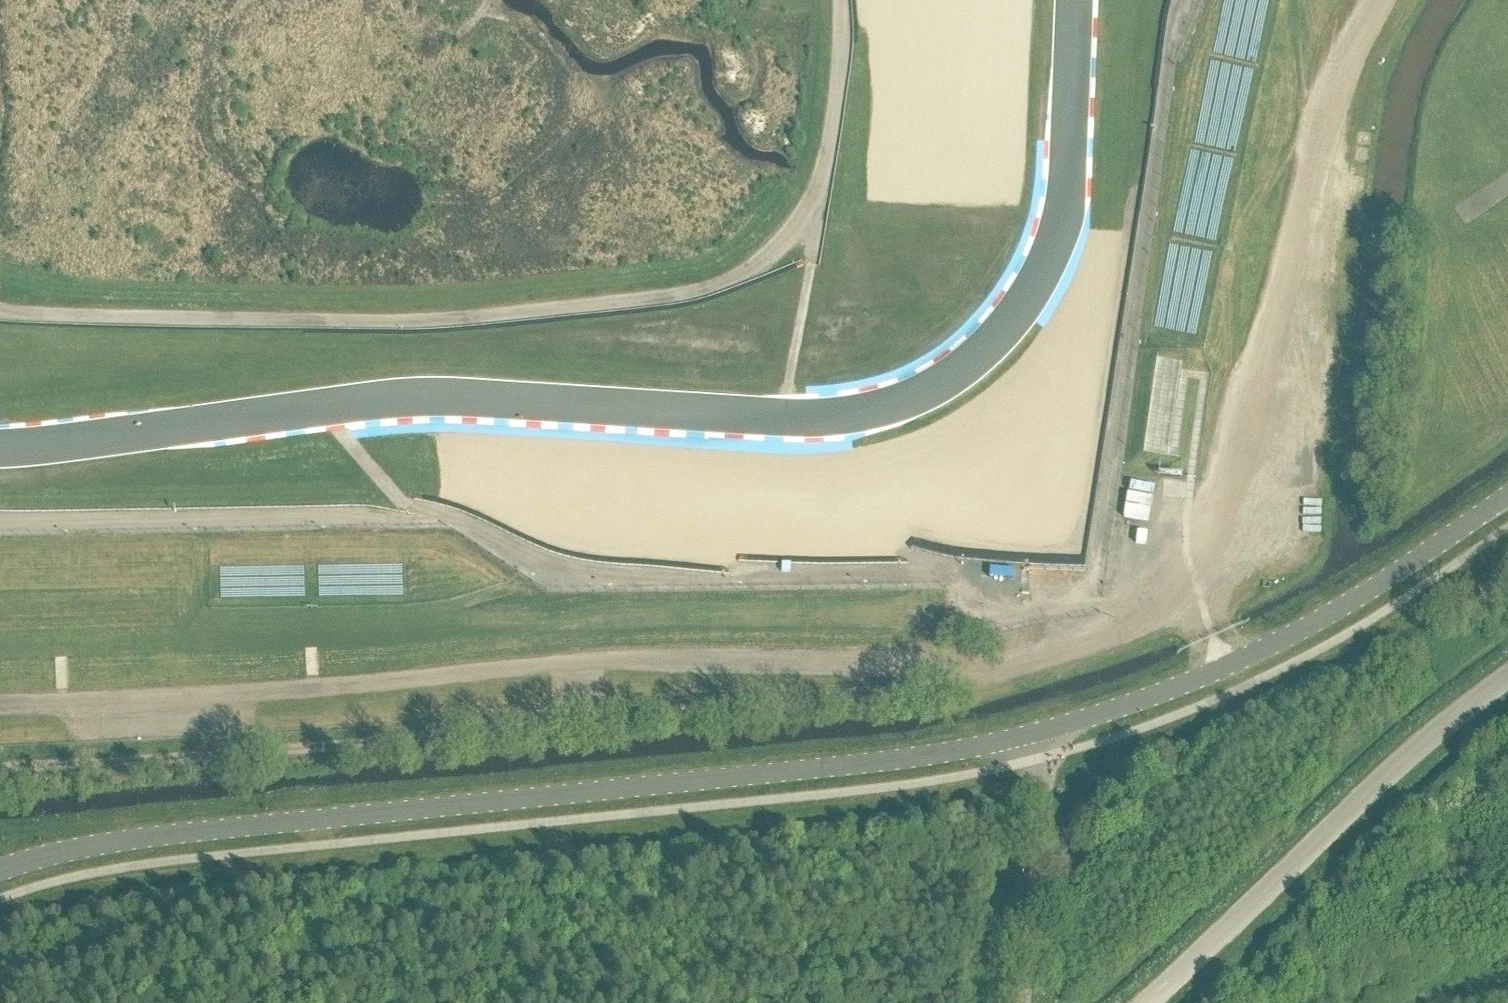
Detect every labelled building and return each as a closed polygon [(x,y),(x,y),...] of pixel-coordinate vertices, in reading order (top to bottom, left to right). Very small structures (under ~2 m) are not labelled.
[(1139,491),(1137,516),(1163,518),(1166,493),(1139,491)]
